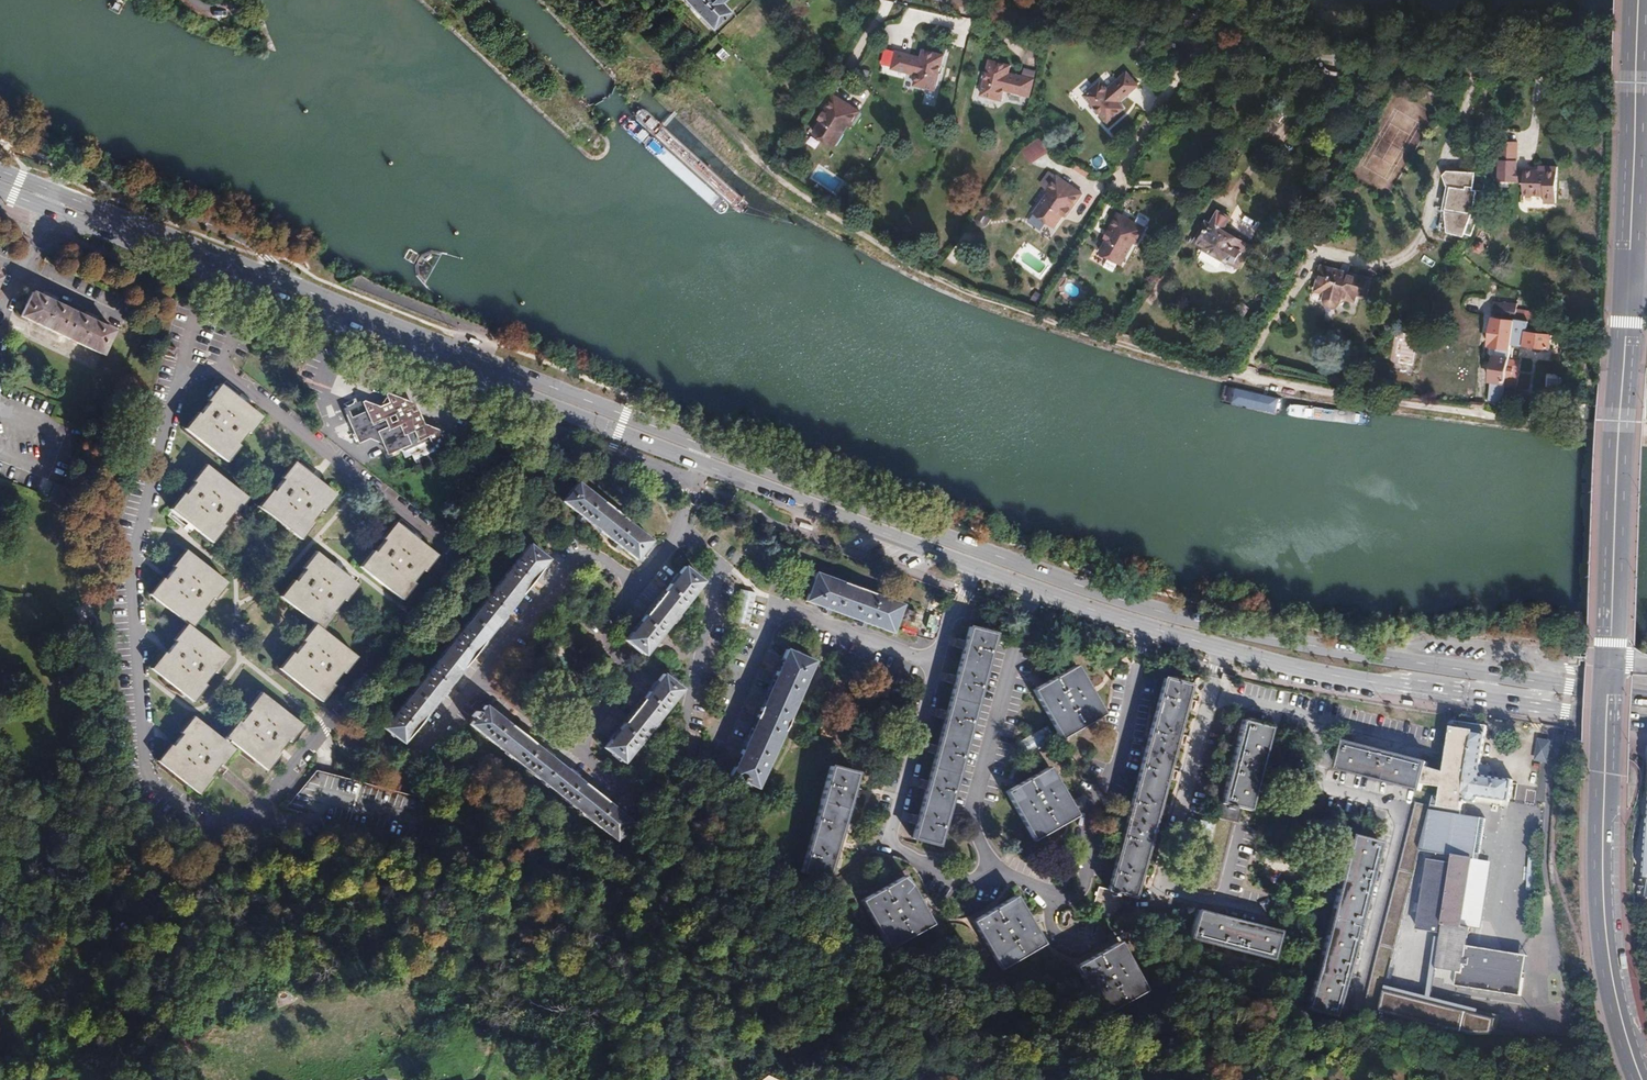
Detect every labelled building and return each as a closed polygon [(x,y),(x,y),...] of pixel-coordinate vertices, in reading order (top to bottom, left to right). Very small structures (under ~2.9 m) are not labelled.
[(721,2),(723,0),(688,0),(713,27),(730,11),(721,2)] [(723,60),(728,53),(720,47),(715,54),(723,60)] [(944,91),(948,73),(943,73),(945,67),(949,68),(952,56),(931,51),(929,58),(905,52),(900,70),(925,76),(923,86),(944,91)] [(1038,98),(1042,81),(1017,74),(1019,67),(999,62),(996,74),(1000,74),(999,80),(994,79),(991,97),(1011,102),(1013,91),(1038,98)] [(1128,103),(1147,87),(1135,74),(1116,90),(1109,82),(1093,97),(1104,109),(1107,107),(1111,112),(1109,114),(1116,123),(1133,108),(1128,103)] [(1087,80),(1076,89),(1081,95),(1092,86),(1087,80)] [(831,120),(822,134),(844,147),(857,127),(860,129),(870,112),(843,96),(833,114),(837,116),(833,121),(831,120)] [(1111,112),(1107,107),(1104,109),(1102,111),(1106,117),(1109,114),(1111,112)] [(1039,138),(1022,149),(1030,164),(1048,153),(1039,138)] [(1514,170),(1514,152),(1496,152),(1495,181),(1513,182),(1514,170)] [(1552,204),(1554,167),(1536,167),(1535,171),(1520,171),(1520,182),(1519,195),(1540,197),(1540,203),(1552,204)] [(1484,190),(1485,175),(1477,174),(1475,189),(1484,190)] [(1091,195),(1066,177),(1056,192),(1058,193),(1043,214),(1064,229),(1073,215),(1071,214),(1075,208),(1079,211),(1091,195)] [(1469,238),(1481,201),(1456,193),(1464,204),(1462,221),(1452,232),(1469,238)] [(1076,217),(1079,211),(1075,208),(1071,214),(1073,215),(1076,217)] [(1145,245),(1154,229),(1127,214),(1117,232),(1122,234),(1119,240),(1118,239),(1109,253),(1129,265),(1142,244),(1145,245)] [(1249,249),(1221,235),(1228,222),(1217,216),(1210,229),(1206,226),(1194,248),(1206,254),(1205,257),(1205,260),(1206,263),(1208,266),(1210,267),(1212,268),(1214,268),(1217,268),(1220,267),(1222,265),(1223,263),(1238,270),(1249,249)] [(1119,240),(1122,234),(1117,232),(1114,237),(1118,239),(1119,240)] [(1038,278),(1050,263),(1025,243),(1012,258),(1038,278)] [(1370,295),(1374,277),(1325,264),(1318,290),(1331,293),(1331,295),(1331,297),(1332,299),(1334,300),(1337,301),(1340,301),(1343,300),(1345,299),(1346,296),(1359,299),(1360,292),(1370,295)] [(40,296),(31,292),(20,317),(100,355),(111,330),(103,326),(40,296)] [(1509,362),(1510,345),(1510,344),(1512,320),(1519,321),(1532,322),(1533,312),(1513,310),(1513,306),(1491,304),(1489,330),(1498,331),(1498,337),(1496,358),(1494,358),(1492,384),(1495,384),(1494,402),(1506,403),(1507,388),(1509,362)] [(1548,348),(1550,335),(1531,333),(1531,329),(1518,328),(1519,321),(1512,320),(1510,344),(1548,348)] [(175,348),(163,346),(160,356),(172,359),(175,348)] [(1517,389),(1518,374),(1513,374),(1514,362),(1509,362),(1507,388),(1517,389)] [(221,385),(185,431),(224,460),(259,415),(221,385)] [(349,423),(353,433),(375,423),(370,413),(349,423)] [(375,423),(353,433),(359,444),(380,434),(390,455),(410,446),(419,466),(440,456),(430,436),(420,440),(415,430),(404,435),(402,429),(400,425),(390,429),(385,418),(375,423)] [(295,462),(260,507),(298,537),(334,492),(295,462)] [(207,466),(172,511),(209,540),(245,495),(207,466)] [(647,542),(575,483),(559,502),(575,515),(572,518),(578,524),(582,520),(611,543),(608,547),(613,552),(617,548),(633,561),(647,542)] [(397,522),(361,567),(399,596),(435,551),(420,539),(397,522)] [(526,545),(380,729),(399,744),(414,725),(442,688),(447,683),(467,657),(471,652),(500,615),(504,610),(525,584),(529,579),(544,560),(526,545)] [(188,625),(153,670),(192,700),(227,654),(189,626),(225,580),(186,551),(151,597),(188,625)] [(282,668),(320,698),(355,653),(321,627),(356,581),(318,552),(283,597),(317,624),(282,668)] [(692,591),(699,582),(681,568),(666,587),(661,593),(641,618),(637,623),(622,642),(640,656),(692,591)] [(915,612),(903,608),(904,604),(818,573),(808,601),(825,607),(823,613),(831,616),(833,611),(861,621),(859,626),(863,628),(867,629),(869,623),(894,633),(900,617),(912,622),(915,612)] [(661,593),(666,587),(661,584),(657,589),(661,593)] [(637,623),(641,618),(637,615),(633,620),(637,623)] [(917,827),(913,842),(936,848),(994,634),(970,627),(966,643),(957,641),(956,645),(955,649),(963,652),(956,678),(948,676),(946,684),(954,687),(947,713),(939,710),(936,719),(945,721),(937,748),(929,746),(927,754),(935,756),(928,783),(920,780),(918,789),(926,792),(919,818),(910,816),(908,825),(917,827)] [(757,787),(815,661),(786,648),(728,774),(757,787)] [(1082,662),(1034,689),(1058,735),(1107,707),(1095,685),(1082,662)] [(1165,679),(1110,890),(1100,887),(1092,915),(1115,921),(1121,898),(1118,897),(1119,892),(1135,896),(1138,883),(1147,886),(1148,881),(1149,876),(1141,874),(1147,848),(1156,851),(1158,841),(1150,839),(1157,814),(1165,816),(1168,807),(1159,804),(1166,779),(1175,781),(1178,771),(1168,769),(1175,744),(1184,746),(1187,736),(1178,734),(1185,709),(1194,711),(1197,701),(1188,699),(1191,686),(1165,679)] [(613,773),(672,701),(654,686),(640,704),(635,710),(614,735),(610,741),(595,758),(613,773)] [(263,692),(228,738),(266,766),(301,721),(263,692)] [(635,710),(640,704),(636,701),(631,707),(635,710)] [(1223,803),(1240,808),(1250,810),(1272,726),(1252,721),(1255,712),(1247,709),(1223,803)] [(460,734),(607,849),(621,831),(603,816),(597,812),(571,792),(566,787),(529,759),(524,754),(498,734),(492,729),(475,715),(474,717),(466,711),(461,717),(468,723),(460,734)] [(160,763),(187,784),(197,793),(207,781),(234,747),(195,718),(160,763)] [(1513,779),(1484,775),(1478,769),(1483,733),(1464,730),(1464,726),(1451,724),(1445,775),(1443,775),(1443,772),(1427,768),(1423,785),(1439,789),(1441,788),(1443,788),(1442,798),(1436,798),(1433,808),(1422,853),(1447,857),(1448,855),(1449,854),(1450,852),(1451,851),(1453,851),(1481,855),(1485,820),(1459,817),(1461,804),(1464,804),(1464,802),(1474,803),(1478,800),(1509,804),(1513,779)] [(1020,741),(1025,750),(1040,742),(1035,733),(1020,741)] [(1421,790),(1423,785),(1427,768),(1428,763),(1346,743),(1339,770),(1421,790)] [(832,766),(804,870),(828,877),(831,865),(839,867),(842,858),(834,856),(841,830),(849,832),(851,823),(843,821),(850,795),(858,797),(861,788),(852,786),(856,773),(832,766)] [(1054,766),(1005,795),(1030,840),(1079,811),(1054,766)] [(1223,803),(1219,818),(1231,821),(1236,823),(1240,808),(1223,803)] [(1363,1023),(1378,1027),(1422,853),(1433,808),(1417,803),(1363,1023)] [(1213,890),(1231,821),(1219,818),(1202,887),(1213,890)] [(1354,837),(1308,1011),(1335,1018),(1381,844),(1354,837)] [(1471,930),(1481,855),(1453,851),(1451,851),(1450,852),(1449,854),(1448,855),(1447,857),(1446,866),(1453,867),(1454,858),(1470,860),(1461,928),(1471,930)] [(1461,976),(1459,989),(1524,998),(1527,980),(1515,979),(1515,974),(1519,975),(1522,952),(1476,945),(1474,947),(1474,949),(1469,948),(1471,930),(1461,928),(1470,860),(1454,858),(1453,867),(1446,866),(1430,864),(1421,932),(1431,934),(1445,936),(1439,972),(1461,976)] [(906,875),(861,900),(889,951),(934,925),(906,875)] [(1014,894),(972,922),(1001,970),(1045,942),(1014,894)] [(1197,912),(1190,939),(1273,961),(1281,934),(1197,912)] [(1439,972),(1445,936),(1431,934),(1426,969),(1438,986),(1459,989),(1461,976),(1439,972)] [(1120,941),(1074,966),(1088,993),(1101,1016),(1147,991),(1120,941)] [(1527,980),(1530,953),(1522,952),(1519,975),(1515,974),(1515,979),(1527,980)]
